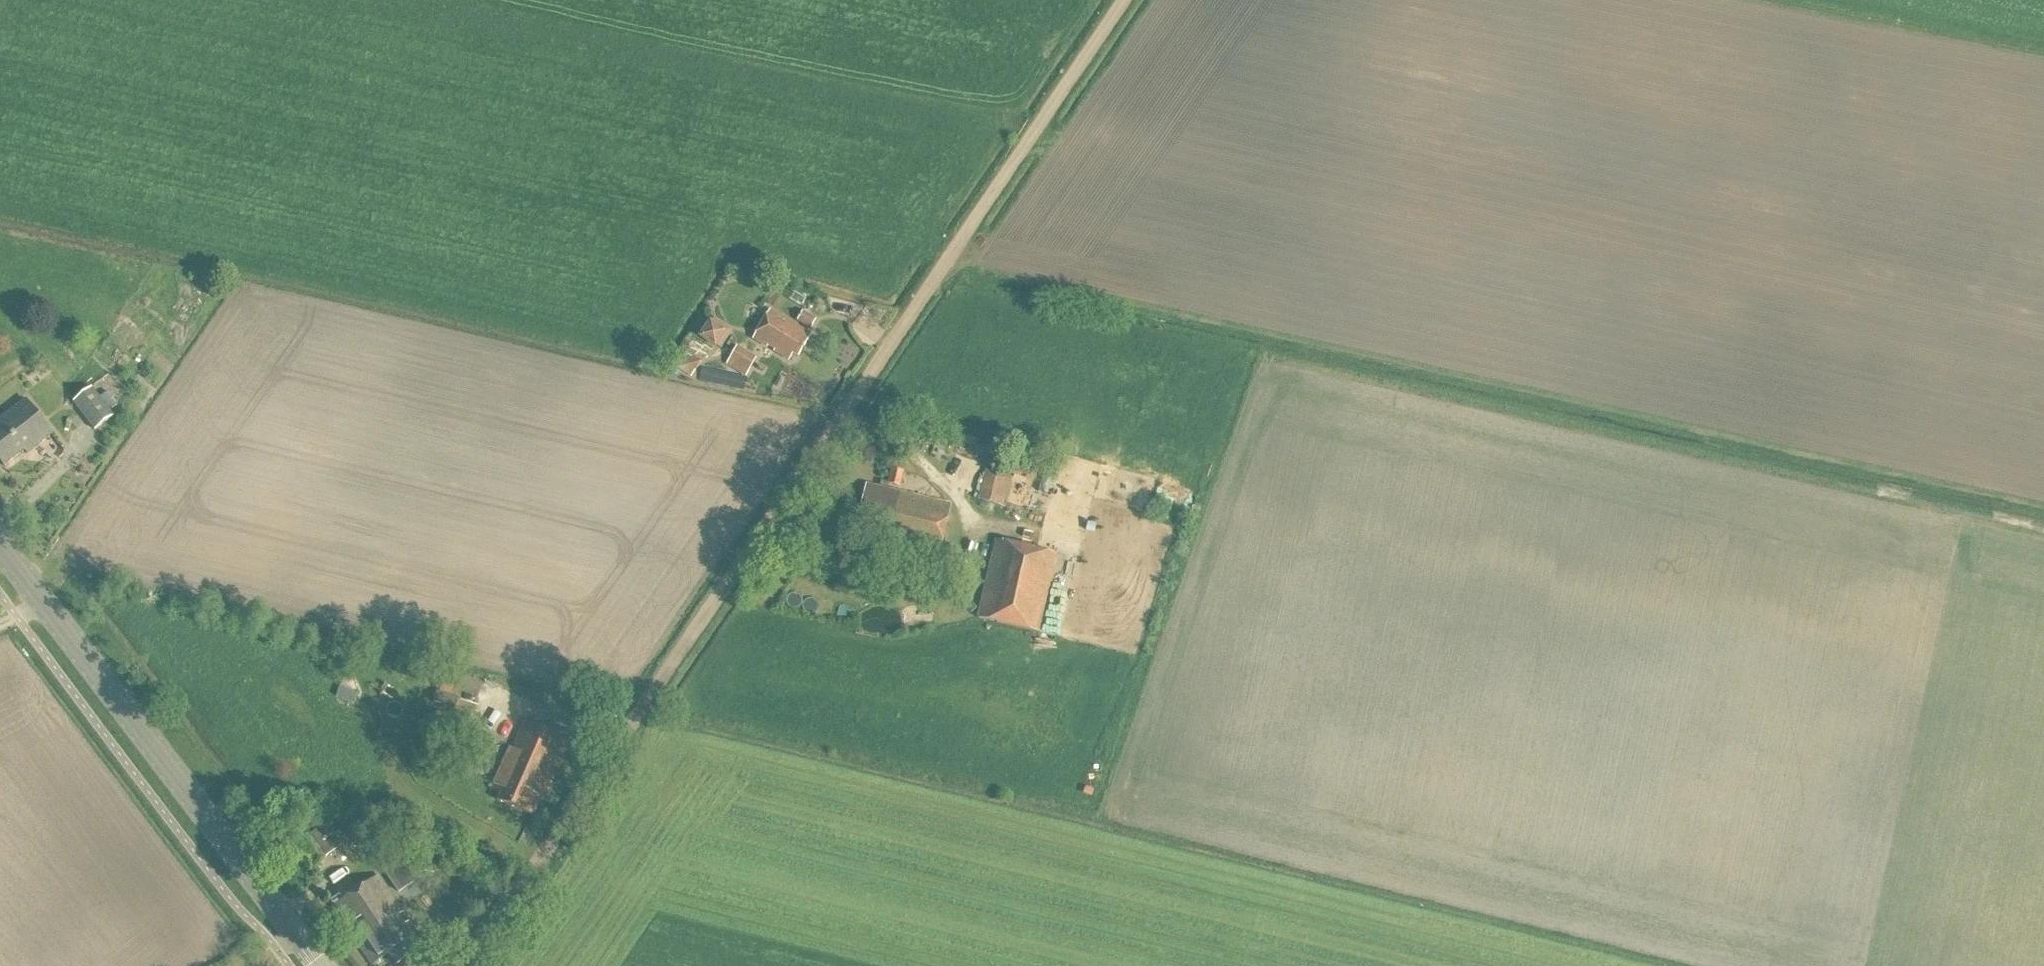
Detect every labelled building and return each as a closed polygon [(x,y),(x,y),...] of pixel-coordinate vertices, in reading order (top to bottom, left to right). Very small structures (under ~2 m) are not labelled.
[(798,358),(811,337),(767,311),(751,339),(787,360),(791,354),(798,358)] [(799,323),(812,331),(817,322),(804,315),(799,323)] [(726,330),(709,319),(698,336),(715,347),(726,330)] [(737,349),(728,366),(747,378),(757,360),(737,349)] [(699,363),(686,355),(678,369),(691,377),(699,363)] [(92,388),(73,402),(95,431),(113,417),(109,411),(99,398),(92,388)] [(107,392),(99,398),(109,411),(116,405),(107,392)] [(27,401),(0,422),(0,460),(5,467),(25,452),(28,455),(53,435),(27,401)] [(893,469),(889,485),(900,487),(904,472),(893,469)] [(987,472),(980,501),(1007,509),(1015,480),(987,472)] [(1034,480),(1026,477),(1023,488),(1031,491),(1034,480)] [(938,559),(951,506),(865,486),(857,523),(866,525),(862,542),(938,559)] [(1053,527),(1062,529),(1065,518),(1055,516),(1053,527)] [(1038,634),(1056,556),(994,542),(977,620),(1038,634)] [(1052,610),(1049,633),(1062,635),(1064,611),(1052,610)] [(456,710),(459,699),(437,694),(434,704),(456,710)] [(545,801),(571,743),(571,742),(561,738),(524,720),(493,790),(503,795),(500,803),(533,817),(541,800),(545,801)] [(327,858),(311,835),(298,844),(315,867),(327,858)] [(379,878),(333,909),(371,965),(388,954),(396,965),(424,946),(379,878)] [(329,921),(323,914),(319,917),(324,924),(329,921)]
